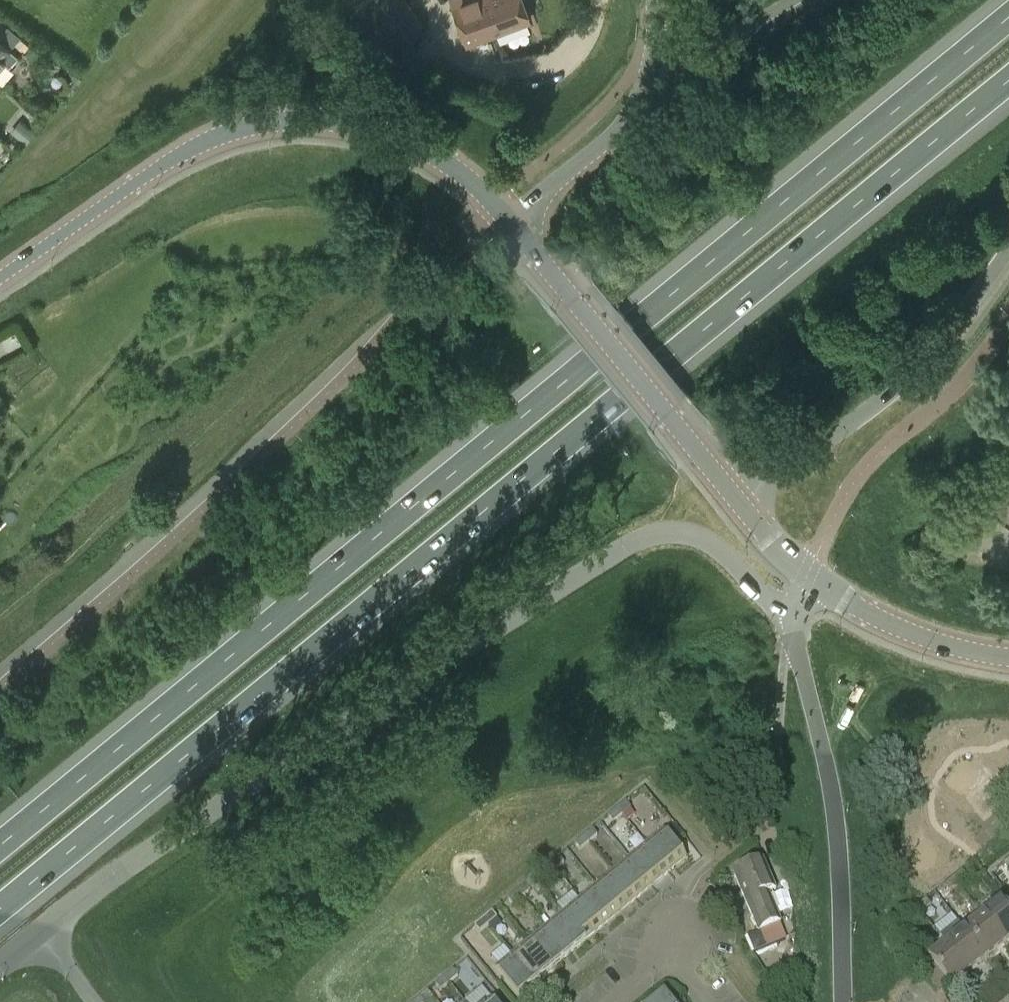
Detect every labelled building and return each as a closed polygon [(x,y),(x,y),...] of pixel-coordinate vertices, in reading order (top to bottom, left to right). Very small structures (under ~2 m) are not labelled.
[(381,22),(396,42),(421,23),(405,0),(383,0),(382,1),(382,0),(367,0),(357,7),(372,28),(381,22)] [(466,43),(529,20),(522,0),(450,0),(466,43)] [(7,25),(0,34),(0,36),(13,46),(21,37),(7,25)] [(5,64),(8,67),(17,57),(0,42),(0,69),(5,64)] [(37,133),(21,120),(11,132),(27,145),(37,133)] [(986,509),(1008,526),(1008,477),(986,509)] [(617,810),(622,816),(631,808),(625,802),(617,810)] [(613,823),(622,816),(617,810),(608,817),(613,823)] [(592,830),(583,837),(588,843),(597,836),(592,830)] [(646,845),(669,873),(686,858),(663,831),(646,845)] [(583,837),(575,844),(580,851),(588,843),(583,837)] [(629,859),(652,886),(669,873),(646,845),(629,859)] [(559,857),(550,865),(555,871),(564,864),(559,857)] [(613,872),(635,900),(652,886),(629,859),(613,872)] [(759,932),(778,924),(766,894),(774,891),(762,861),(732,873),(756,933),(759,932)] [(550,865),(541,872),(546,878),(555,871),(550,865)] [(961,871),(952,878),(957,884),(966,877),(961,871)] [(596,886),(619,914),(635,900),(613,872),(596,886)] [(952,878),(943,885),(947,892),(957,884),(952,878)] [(525,885),(516,892),(521,898),(530,891),(525,885)] [(579,900),(602,928),(619,914),(596,886),(579,900)] [(516,892),(507,900),(513,906),(521,898),(516,892)] [(925,899),(916,906),(921,912),(930,905),(925,899)] [(602,928),(579,900),(562,914),(585,942),(602,928)] [(981,916),(1004,945),(1008,941),(1008,912),(1000,901),(981,916)] [(492,912),(483,920),(488,926),(497,919),(492,912)] [(585,942),(562,914),(546,928),(568,955),(585,942)] [(951,914),(933,929),(946,944),(968,973),(986,959),(964,930),(951,914)] [(981,916),(964,930),(986,959),(1004,945),(981,916)] [(483,920),(474,927),(479,933),(488,926),(483,920)] [(568,955),(546,928),(529,942),(552,969),(568,955)] [(765,947),(759,932),(756,933),(746,937),(753,952),(765,947)] [(552,969),(529,942),(512,955),(535,983),(552,969)] [(950,988),(968,973),(946,944),(927,959),(932,965),(923,973),(938,992),(947,985),(950,988)] [(535,983),(512,955),(495,970),(518,997),(535,983)] [(444,978),(449,984),(458,976),(453,970),(444,978)] [(440,991),(449,984),(444,978),(435,985),(440,991)] [(465,1001),(493,1001),(482,988),(465,1001)] [(663,994),(653,1001),(670,1001),(663,994)]
